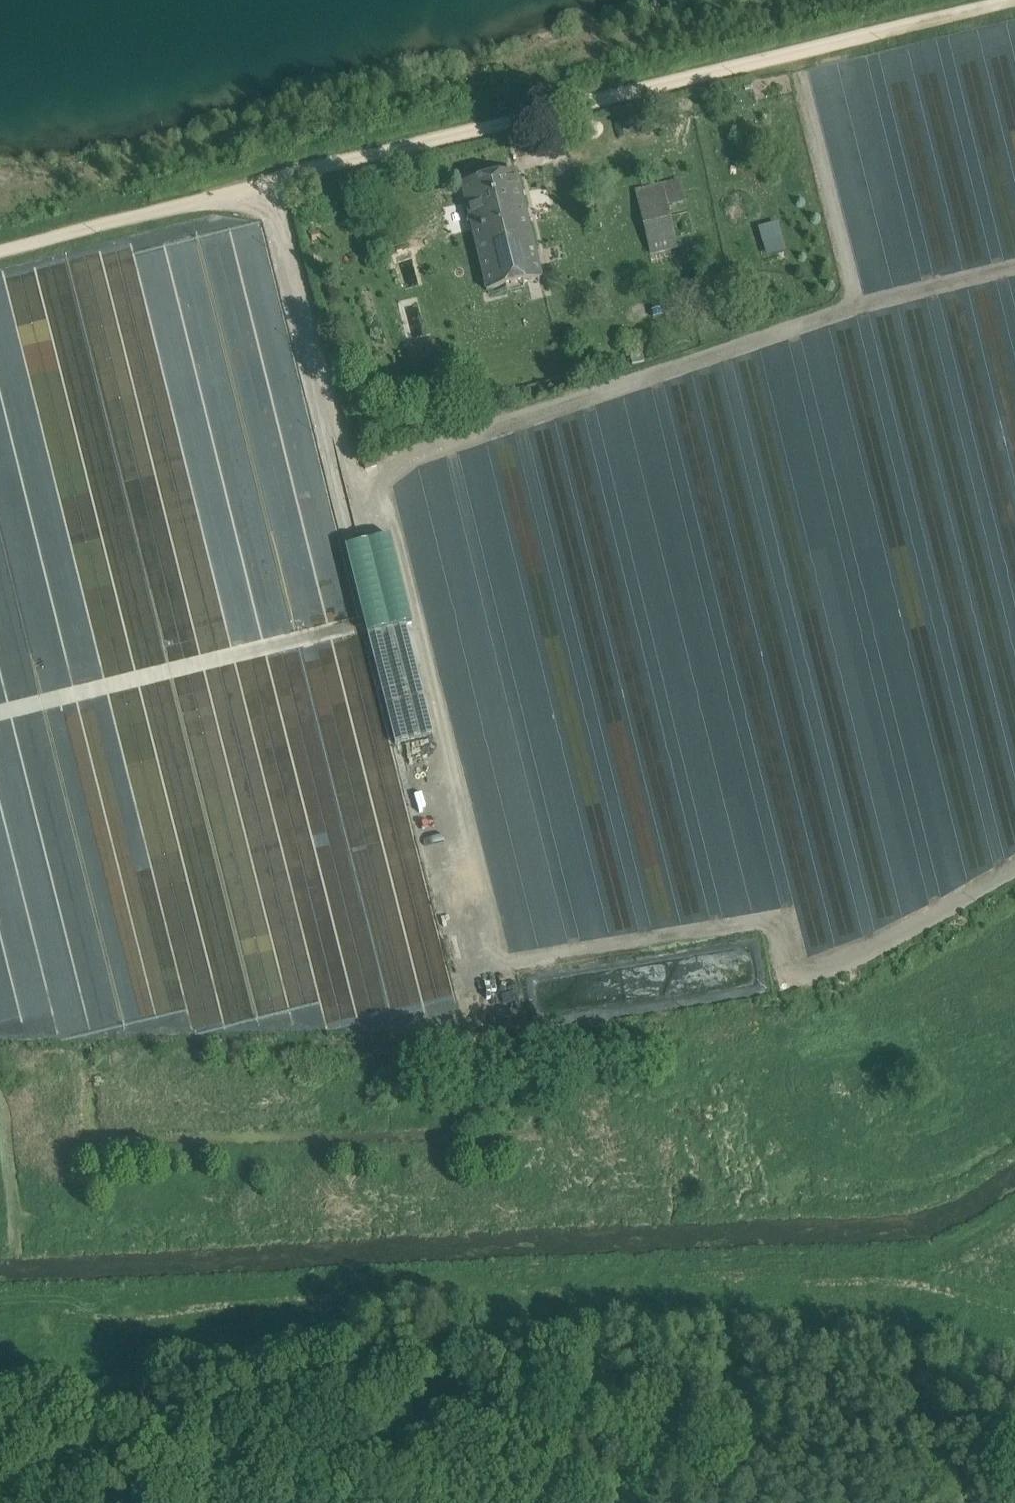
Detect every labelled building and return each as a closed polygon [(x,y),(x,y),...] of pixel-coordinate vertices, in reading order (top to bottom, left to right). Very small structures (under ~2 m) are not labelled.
[(516,172),(462,185),(487,291),(542,278),(516,172)] [(671,185),(642,191),(654,259),(684,253),(671,185)] [(436,341),(409,344),(411,361),(438,358),(436,341)] [(710,366),(692,374),(696,382),(714,374),(710,366)] [(407,625),(368,635),(384,698),(422,688),(407,625)]
